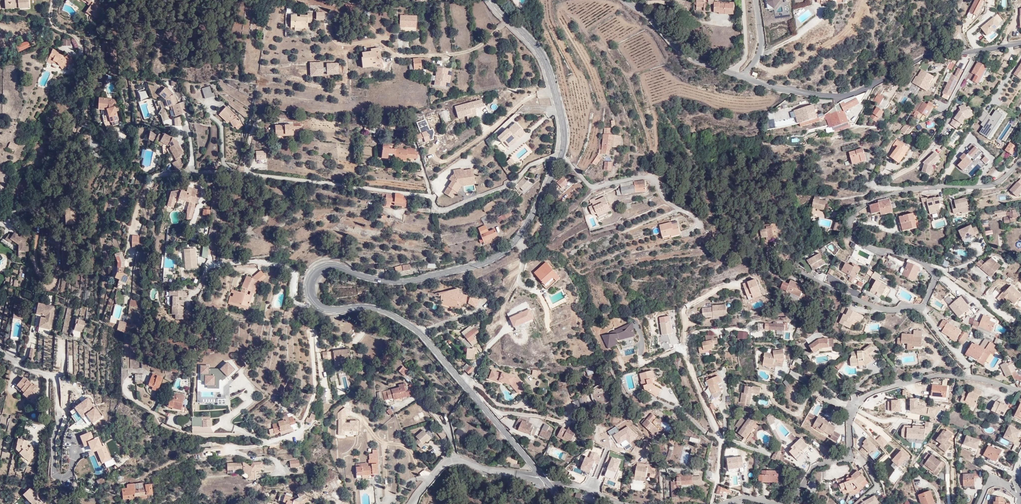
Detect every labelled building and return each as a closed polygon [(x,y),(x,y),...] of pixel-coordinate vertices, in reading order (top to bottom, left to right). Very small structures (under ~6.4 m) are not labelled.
[(6,8),(19,7),(19,9),(31,8),(30,0),(6,0),(6,8)] [(82,2),(82,1),(87,5),(86,6),(89,7),(85,12),(95,20),(101,7),(93,2),(92,3),(90,1),(89,1),(90,0),(80,0),(82,2)] [(697,7),(705,7),(705,10),(708,10),(709,4),(715,4),(715,13),(721,12),(721,14),(736,14),(736,2),(715,2),(715,0),(716,0),(697,0),(697,7)] [(766,3),(772,8),(778,0),(768,0),(766,3)] [(974,2),(969,13),(967,12),(965,16),(972,20),(974,16),(976,17),(983,2),(983,0),(974,0),(974,2)] [(370,8),(364,7),(362,18),(368,20),(370,8)] [(324,12),(316,12),(316,20),(324,20),(324,12)] [(304,26),(308,26),(308,23),(313,22),(313,14),(309,13),(309,15),(309,17),(300,17),(298,17),(298,15),(292,15),(291,25),(296,25),(295,28),(304,29),(304,26)] [(416,18),(399,17),(398,30),(416,30),(416,18)] [(1000,26),(994,17),(980,28),(986,37),(1000,26)] [(28,43),(17,47),(19,52),(30,48),(29,46),(31,45),(30,42),(28,43)] [(362,64),(373,64),(373,62),(380,62),(380,55),(382,55),(381,45),(372,45),(372,49),(364,49),(364,53),(362,53),(362,64)] [(54,48),(51,58),(56,60),(62,62),(68,68),(78,57),(72,51),(68,55),(65,54),(66,52),(54,48)] [(420,69),(420,59),(409,59),(410,69),(420,69)] [(310,76),(326,76),(326,67),(324,68),(324,62),(309,62),(310,76)] [(977,64),(974,62),(968,75),(971,76),(968,82),(971,84),(973,81),(977,84),(987,67),(978,63),(977,64)] [(326,63),(326,75),(339,75),(339,63),(326,63)] [(446,87),(446,81),(445,81),(446,74),(448,74),(448,68),(437,67),(435,86),(446,87)] [(944,81),(947,82),(941,97),(950,101),(962,70),(957,68),(954,75),(947,72),(944,81)] [(916,76),(912,83),(928,92),(931,85),(930,84),(934,76),(922,69),(918,77),(916,76)] [(177,103),(175,96),(165,86),(158,93),(166,101),(168,108),(173,107),(175,114),(186,111),(183,102),(177,103)] [(211,95),(209,88),(201,90),(204,100),(214,97),(213,94),(211,95)] [(138,92),(140,100),(147,98),(145,90),(138,92)] [(867,93),(856,95),(860,105),(862,103),(867,93)] [(856,95),(836,105),(838,111),(830,114),(831,118),(834,126),(836,130),(850,125),(845,111),(860,105),(856,95)] [(877,95),(873,102),(880,106),(884,99),(877,95)] [(113,105),(113,97),(100,97),(99,105),(106,105),(106,109),(111,122),(112,121),(113,126),(120,123),(119,119),(121,118),(118,109),(120,108),(118,105),(117,105),(113,105)] [(480,102),(454,108),(456,120),(474,116),(473,111),(482,110),(480,102)] [(917,103),(909,115),(916,118),(919,113),(923,115),(926,117),(934,106),(928,103),(927,105),(922,102),(917,103)] [(952,120),(949,124),(951,126),(952,126),(957,129),(961,124),(965,118),(972,114),(969,106),(966,107),(964,104),(958,107),(959,109),(952,118),(953,118),(952,120)] [(802,123),(817,119),(813,105),(798,110),(802,123)] [(983,111),(978,119),(984,123),(978,133),(991,140),(1006,112),(997,107),(992,116),(983,111)] [(883,113),(876,108),(868,119),(875,124),(883,113)] [(240,119),(229,110),(220,114),(227,120),(230,123),(234,127),(235,127),(242,123),(240,119)] [(443,123),(447,121),(443,110),(439,111),(443,123)] [(227,120),(220,114),(218,117),(226,122),(227,120)] [(961,124),(963,126),(967,120),(974,116),(972,114),(965,118),(961,124)] [(916,118),(909,115),(905,122),(911,126),(916,118)] [(773,122),(774,128),(797,124),(795,117),(773,122)] [(802,123),(799,124),(799,126),(805,125),(819,121),(818,118),(817,119),(802,123)] [(1003,141),(1014,121),(1009,119),(999,139),(1003,141)] [(302,125),(293,125),(288,126),(288,123),(275,123),(275,134),(293,133),(293,132),(302,131),(302,125)] [(517,134),(521,137),(525,133),(516,123),(508,130),(507,129),(498,139),(506,148),(516,138),(514,137),(517,134)] [(907,132),(910,128),(911,127),(907,123),(900,131),(904,135),(907,132)] [(383,130),(370,128),(369,132),(373,133),(373,136),(381,137),(383,130)] [(599,153),(593,163),(596,165),(601,159),(602,153),(609,154),(611,146),(620,147),(621,137),(611,136),(611,129),(605,128),(603,145),(600,145),(599,153)] [(954,129),(947,140),(952,143),(959,132),(954,129)] [(149,131),(148,139),(162,146),(162,153),(164,153),(166,148),(168,147),(175,160),(171,162),(175,169),(183,164),(179,156),(183,153),(176,141),(172,137),(163,133),(162,135),(158,133),(157,135),(149,131)] [(426,132),(414,137),(417,147),(424,144),(425,148),(431,145),(426,132)] [(508,149),(518,140),(516,138),(506,148),(508,149)] [(893,145),(897,148),(890,157),(899,164),(906,154),(909,148),(897,140),(893,145)] [(8,148),(9,148),(15,150),(18,144),(11,142),(8,148)] [(1013,154),(1018,147),(1011,142),(1006,150),(1007,150),(1006,152),(1012,156),(1013,154)] [(982,153),(972,143),(967,147),(971,151),(966,155),(964,153),(959,158),(962,161),(957,166),(964,172),(982,153)] [(390,148),(390,145),(383,145),(382,158),(389,158),(389,153),(395,154),(394,159),(406,160),(406,157),(417,158),(418,151),(414,151),(415,148),(407,148),(406,149),(390,148)] [(861,160),(861,162),(866,161),(863,149),(859,149),(849,151),(852,162),(861,160)] [(255,151),(256,160),(266,160),(265,150),(255,151)] [(931,165),(939,157),(934,152),(923,162),(925,164),(922,171),(930,173),(933,167),(931,165)] [(941,159),(939,157),(931,165),(933,167),(941,159)] [(515,162),(511,158),(506,162),(510,167),(515,162)] [(953,162),(951,161),(949,165),(954,169),(957,164),(956,163),(957,161),(955,160),(953,162)] [(457,171),(454,175),(451,180),(453,181),(444,193),(449,196),(453,191),(456,193),(460,187),(460,184),(476,184),(475,172),(466,172),(466,171),(457,171)] [(568,183),(563,177),(557,182),(563,188),(568,183)] [(530,185),(525,179),(518,185),(523,191),(530,185)] [(620,182),(620,184),(621,188),(622,195),(646,192),(646,180),(634,182),(634,181),(620,182)] [(1010,191),(1018,199),(1020,195),(1020,186),(1018,183),(1010,191)] [(184,215),(187,214),(187,219),(192,218),(198,198),(199,198),(200,197),(201,197),(205,191),(197,186),(196,188),(194,188),(192,193),(188,191),(189,190),(182,186),(178,188),(177,190),(172,191),(168,206),(175,208),(176,203),(177,204),(179,199),(179,201),(186,203),(186,201),(188,202),(185,207),(184,215)] [(386,194),(385,198),(385,201),(394,203),(394,202),(396,202),(397,202),(402,203),(403,202),(406,203),(407,196),(404,196),(404,194),(395,193),(395,196),(386,194)] [(604,195),(595,200),(597,204),(594,206),(589,209),(593,216),(598,213),(610,206),(604,195)] [(927,198),(921,198),(923,207),(928,205),(930,215),(938,213),(937,210),(940,210),(939,204),(941,204),(939,197),(936,198),(936,197),(928,199),(927,198)] [(819,201),(819,198),(814,198),(812,208),(825,211),(827,202),(819,201)] [(966,198),(954,200),(955,203),(951,204),(953,213),(961,212),(962,214),(970,213),(970,206),(968,206),(966,198)] [(496,205),(493,200),(483,205),(486,211),(496,205)] [(891,201),(875,203),(871,205),(873,214),(880,213),(881,216),(893,213),(892,208),(891,204),(891,201)] [(611,209),(610,206),(598,213),(600,216),(611,209)] [(75,207),(60,208),(61,222),(64,222),(64,224),(76,224),(75,207)] [(1006,210),(995,211),(996,215),(998,215),(998,217),(1004,216),(1005,224),(1011,223),(1011,221),(1011,219),(1017,218),(1018,218),(1017,210),(1013,210),(1013,212),(1006,212),(1006,210)] [(497,223),(511,215),(508,211),(495,219),(497,223)] [(480,216),(484,223),(489,221),(486,214),(480,216)] [(909,231),(907,217),(896,218),(899,233),(909,231)] [(894,229),(892,219),(888,219),(886,221),(886,224),(890,228),(894,229)] [(669,225),(669,223),(668,221),(656,224),(660,238),(666,237),(667,239),(678,237),(675,223),(669,225)] [(841,224),(832,222),(831,230),(839,232),(841,224)] [(773,230),(779,230),(778,223),(773,223),(773,225),(769,225),(769,224),(764,225),(764,229),(761,229),(761,237),(766,237),(766,239),(773,239),(773,230)] [(487,232),(485,225),(477,228),(484,244),(491,242),(489,238),(496,235),(494,229),(487,232)] [(972,225),(959,231),(964,241),(976,236),(977,237),(981,236),(977,227),(973,228),(972,225)] [(19,244),(19,250),(27,250),(29,251),(29,244),(27,244),(27,237),(21,234),(20,235),(13,231),(12,234),(7,231),(3,239),(14,246),(16,243),(19,244)] [(13,248),(14,246),(3,239),(1,241),(13,248)] [(198,266),(197,248),(186,249),(188,268),(198,266)] [(116,270),(113,278),(126,282),(128,273),(123,272),(124,260),(121,252),(114,254),(117,260),(116,270)] [(812,263),(814,266),(816,269),(826,263),(820,253),(806,260),(808,264),(809,264),(812,263)] [(986,263),(983,261),(976,265),(991,279),(1001,267),(991,258),(986,263)] [(893,263),(887,260),(884,265),(891,269),(893,263)] [(922,272),(924,268),(922,265),(909,260),(903,276),(914,281),(919,270),(922,272)] [(542,285),(552,278),(555,276),(546,263),(533,272),(542,285)] [(853,268),(845,264),(841,272),(851,276),(849,280),(854,282),(859,269),(854,266),(853,268)] [(873,274),(874,273),(870,270),(867,276),(870,278),(876,282),(877,282),(879,278),(873,274)] [(255,295),(253,294),(247,293),(248,289),(254,291),(258,279),(248,275),(241,291),(237,290),(233,301),(251,306),(255,295)] [(790,284),(783,282),(781,289),(787,291),(787,292),(801,297),(805,286),(791,280),(790,284)] [(886,288),(877,282),(876,282),(871,291),(875,293),(876,292),(883,295),(886,288)] [(1014,286),(1004,296),(1003,295),(998,301),(1009,311),(1020,298),(1020,296),(1017,293),(1019,291),(1014,286)] [(443,291),(440,304),(463,310),(467,295),(458,293),(457,294),(443,291)] [(180,322),(182,309),(179,309),(180,303),(176,303),(177,300),(185,300),(185,294),(168,292),(168,299),(171,299),(168,316),(173,317),(172,321),(180,322)] [(966,313),(971,318),(975,315),(961,298),(950,306),(959,318),(966,313)] [(480,303),(472,299),(469,304),(475,311),(480,303)] [(37,303),(35,312),(35,313),(45,315),(44,317),(40,316),(38,326),(50,329),(55,305),(37,301),(37,303)] [(726,305),(718,305),(719,307),(702,308),(703,318),(727,317),(726,305)] [(537,319),(533,308),(510,318),(514,329),(516,328),(517,331),(527,327),(525,324),(537,319)] [(842,315),(840,314),(836,323),(834,328),(838,330),(840,325),(846,328),(848,324),(850,325),(853,320),(854,321),(855,321),(857,321),(859,316),(845,309),(842,315)] [(878,327),(885,329),(888,317),(882,315),(878,327)] [(992,319),(984,316),(980,327),(992,333),(996,324),(991,322),(992,319)] [(345,337),(357,345),(366,332),(344,317),(335,330),(345,337)] [(76,319),(73,330),(82,332),(84,321),(76,319)] [(665,324),(664,320),(658,321),(661,334),(672,332),(670,322),(665,324)] [(125,335),(124,323),(118,321),(115,331),(125,335)] [(943,332),(951,337),(952,336),(957,339),(962,332),(946,321),(941,329),(944,330),(943,332)] [(460,335),(461,338),(466,343),(471,339),(469,337),(475,332),(475,331),(476,330),(476,327),(473,325),(471,327),(470,325),(467,327),(467,326),(458,332),(460,335)] [(910,335),(898,333),(898,338),(894,338),(893,345),(898,346),(898,343),(904,344),(903,350),(908,350),(908,346),(917,347),(919,331),(910,330),(910,335)] [(748,340),(748,332),(738,331),(737,339),(748,340)] [(969,335),(965,333),(959,341),(963,344),(969,335)] [(638,341),(637,335),(619,339),(621,351),(626,350),(626,348),(634,346),(635,349),(643,348),(642,341),(638,341)] [(699,356),(704,355),(704,352),(709,350),(714,349),(713,344),(720,343),(718,338),(715,339),(713,335),(706,336),(708,342),(702,342),(703,345),(697,346),(699,356)] [(986,351),(990,346),(979,338),(975,343),(986,351)] [(828,348),(828,339),(816,340),(808,346),(813,353),(819,349),(828,348)] [(994,348),(996,346),(992,343),(990,346),(986,351),(975,343),(966,355),(983,367),(995,349),(994,348)] [(862,351),(847,352),(848,357),(846,359),(847,367),(855,366),(855,369),(863,368),(863,365),(869,361),(865,355),(871,350),(866,344),(860,349),(862,351)] [(36,349),(30,347),(28,356),(34,357),(36,349)] [(469,349),(463,348),(462,359),(471,360),(471,354),(473,354),(474,347),(473,348),(469,347),(469,349)] [(349,350),(348,350),(348,349),(323,351),(323,353),(322,353),(323,361),(328,360),(328,357),(334,357),(334,362),(334,365),(334,367),(341,366),(340,361),(350,360),(349,350)] [(765,352),(763,363),(773,365),(782,367),(783,363),(778,362),(778,360),(785,359),(784,349),(774,351),(775,354),(765,352)] [(463,363),(458,368),(465,374),(470,369),(463,363)] [(1011,374),(1007,367),(1005,363),(1000,366),(1007,377),(1011,374)] [(178,367),(171,364),(169,371),(176,373),(178,367)] [(596,365),(588,369),(591,375),(595,374),(594,372),(598,370),(596,365)] [(503,373),(492,369),(489,379),(500,383),(500,381),(511,385),(519,394),(527,386),(518,378),(503,373)] [(653,378),(650,370),(638,373),(640,381),(641,381),(644,389),(645,388),(649,390),(648,391),(655,395),(658,388),(650,384),(649,379),(653,378)] [(719,394),(718,393),(720,392),(717,385),(721,383),(719,377),(717,378),(716,375),(715,376),(713,372),(704,375),(706,380),(703,381),(709,398),(712,397),(719,394)] [(158,375),(158,374),(156,374),(155,377),(152,376),(148,385),(153,386),(152,389),(158,391),(163,377),(158,375)] [(25,378),(22,375),(15,384),(20,386),(19,388),(23,391),(21,393),(27,398),(29,397),(33,399),(38,392),(36,390),(37,388),(36,387),(38,384),(34,382),(33,382),(27,377),(25,378)] [(404,388),(402,384),(402,383),(400,380),(395,381),(396,385),(395,385),(395,386),(383,392),(380,392),(382,402),(390,400),(390,402),(408,397),(407,392),(409,391),(407,386),(404,388)] [(947,396),(947,387),(932,385),(932,396),(930,396),(929,401),(948,402),(948,396),(947,396)] [(736,402),(734,402),(734,405),(743,406),(744,400),(747,400),(748,394),(756,395),(757,387),(749,386),(749,388),(741,386),(740,393),(738,392),(736,402)] [(213,387),(199,388),(200,404),(214,403),(213,387)] [(980,399),(983,392),(974,389),(972,393),(969,391),(967,394),(963,393),(961,397),(963,398),(961,402),(973,408),(978,398),(980,399)] [(719,394),(712,397),(713,399),(726,393),(725,390),(720,392),(718,393),(719,394)] [(174,405),(183,406),(185,394),(176,393),(176,396),(172,395),(170,395),(168,407),(173,408),(174,405)] [(88,398),(73,408),(75,412),(70,416),(75,423),(67,427),(73,435),(101,417),(88,398)] [(918,399),(911,398),(910,413),(925,416),(927,407),(918,407),(918,399)] [(572,402),(574,408),(580,406),(578,400),(572,402)] [(901,400),(892,400),(892,402),(892,411),(892,413),(901,412),(901,400)] [(1008,404),(1001,401),(999,404),(995,402),(991,410),(1003,416),(1008,404)] [(307,417),(306,422),(310,423),(312,419),(315,419),(316,414),(311,413),(309,418),(307,417)] [(641,424),(652,435),(655,437),(660,432),(651,424),(656,418),(651,414),(641,424)] [(766,414),(764,416),(768,424),(772,422),(770,420),(773,419),(772,418),(766,414)] [(288,416),(283,416),(284,420),(278,421),(279,423),(273,424),(274,428),(270,429),(270,434),(280,431),(286,430),(287,432),(293,430),(292,427),(290,427),(290,425),(289,422),(293,421),(292,417),(288,418),(288,416)] [(838,427),(819,416),(819,418),(822,420),(820,422),(817,421),(813,428),(816,429),(816,428),(821,431),(820,432),(838,441),(842,435),(835,431),(838,427)] [(210,417),(201,417),(201,422),(200,422),(200,427),(203,427),(203,429),(210,428),(210,417)] [(736,417),(731,425),(731,427),(732,428),(730,431),(741,438),(739,441),(744,444),(746,440),(749,442),(752,438),(749,436),(750,434),(748,433),(745,431),(751,421),(745,417),(743,422),(736,417)] [(529,425),(515,419),(511,429),(531,437),(534,427),(533,427),(531,426),(530,429),(528,428),(529,425)] [(754,423),(751,421),(745,431),(748,433),(754,423)] [(913,428),(913,426),(905,425),(903,429),(902,437),(907,437),(907,428),(913,428)] [(544,426),(542,432),(548,435),(551,429),(544,426)] [(913,428),(907,428),(907,437),(907,440),(925,441),(925,437),(925,430),(921,429),(920,427),(913,426),(913,428)] [(1017,431),(1005,426),(999,438),(1011,443),(1017,431)] [(455,432),(460,436),(464,432),(458,428),(455,432)] [(432,433),(433,433),(439,440),(443,437),(436,429),(432,433)] [(950,445),(948,443),(946,442),(952,434),(946,430),(945,431),(942,429),(934,441),(939,445),(938,447),(945,452),(950,445)] [(420,431),(412,437),(414,440),(411,443),(418,449),(421,446),(419,445),(422,442),(423,443),(428,439),(420,431)] [(555,440),(563,444),(564,441),(570,445),(575,435),(568,431),(567,434),(560,431),(555,440)] [(90,432),(79,436),(84,451),(87,450),(95,471),(102,469),(101,464),(111,461),(105,445),(101,446),(98,438),(93,439),(90,432)] [(548,435),(542,432),(539,437),(547,442),(550,436),(548,435)] [(17,437),(16,443),(22,444),(20,453),(29,461),(37,452),(32,449),(29,446),(27,444),(28,440),(25,439),(26,435),(21,434),(20,438),(17,437)] [(946,442),(948,443),(954,435),(952,434),(946,442)] [(980,440),(967,435),(963,445),(977,450),(980,440)] [(800,438),(790,447),(791,448),(787,452),(788,454),(788,456),(792,455),(794,459),(800,454),(798,451),(800,450),(801,451),(807,446),(800,438)] [(584,443),(590,448),(594,444),(592,443),(587,439),(584,443)] [(863,443),(864,445),(872,452),(878,448),(868,439),(863,443)] [(862,447),(863,447),(869,454),(872,452),(864,445),(862,447)] [(546,453),(564,460),(567,453),(549,446),(546,453)] [(997,450),(989,446),(984,455),(989,458),(987,461),(996,466),(1000,459),(999,458),(1002,451),(998,449),(997,450)] [(863,447),(860,450),(865,457),(869,454),(863,447)] [(369,458),(377,457),(377,449),(371,449),(372,453),(368,453),(369,458)] [(902,450),(892,461),(899,467),(909,458),(902,450)] [(783,461),(784,454),(773,453),(772,460),(783,461)] [(924,465),(929,468),(935,459),(927,453),(919,465),(923,467),(924,465)] [(378,464),(377,457),(369,458),(369,464),(372,464),(372,466),(367,467),(366,463),(360,463),(360,467),(354,467),(355,478),(361,478),(361,480),(373,479),(372,473),(377,473),(377,464),(378,464)] [(728,458),(724,458),(725,472),(730,472),(729,469),(740,468),(739,457),(728,458)] [(514,460),(510,459),(509,467),(517,468),(517,465),(515,465),(515,461),(513,461),(514,460)] [(935,459),(929,468),(933,471),(932,473),(938,476),(945,464),(941,462),(940,463),(935,459)] [(242,464),(224,464),(223,472),(239,471),(242,474),(242,480),(252,480),(251,471),(260,470),(259,462),(248,462),(247,466),(242,464)] [(634,475),(644,477),(645,473),(648,473),(647,477),(653,478),(654,468),(646,467),(645,469),(635,467),(634,475)] [(775,471),(758,471),(758,474),(755,474),(755,483),(775,483),(775,471)] [(842,477),(834,480),(839,494),(840,494),(846,492),(847,495),(854,492),(860,487),(856,483),(862,479),(858,474),(857,475),(854,471),(847,476),(848,478),(843,479),(842,477)] [(963,487),(974,487),(975,479),(979,479),(978,472),(974,472),(974,475),(963,475),(963,487)] [(673,481),(667,481),(667,498),(674,497),(673,486),(689,485),(689,484),(698,484),(698,477),(688,476),(688,474),(679,473),(679,475),(678,475),(678,474),(673,474),(673,481)] [(135,500),(135,499),(135,496),(147,494),(152,494),(151,484),(146,484),(146,486),(144,486),(143,483),(127,484),(127,489),(123,489),(124,499),(129,498),(130,500),(135,500)] [(720,486),(719,487),(715,486),(712,493),(719,495),(722,495),(723,491),(724,492),(725,487),(720,486)] [(30,488),(23,494),(30,502),(31,503),(43,503),(38,496),(30,488)] [(370,503),(374,501),(374,499),(371,493),(370,493),(368,489),(364,490),(365,493),(370,503)] [(303,490),(298,493),(299,496),(293,498),(293,500),(290,500),(290,495),(285,494),(283,502),(286,503),(301,503),(302,502),(307,498),(303,490)] [(934,493),(920,495),(922,503),(936,503),(934,493)] [(854,503),(878,503),(880,503),(875,495),(864,502),(861,498),(854,503)]
